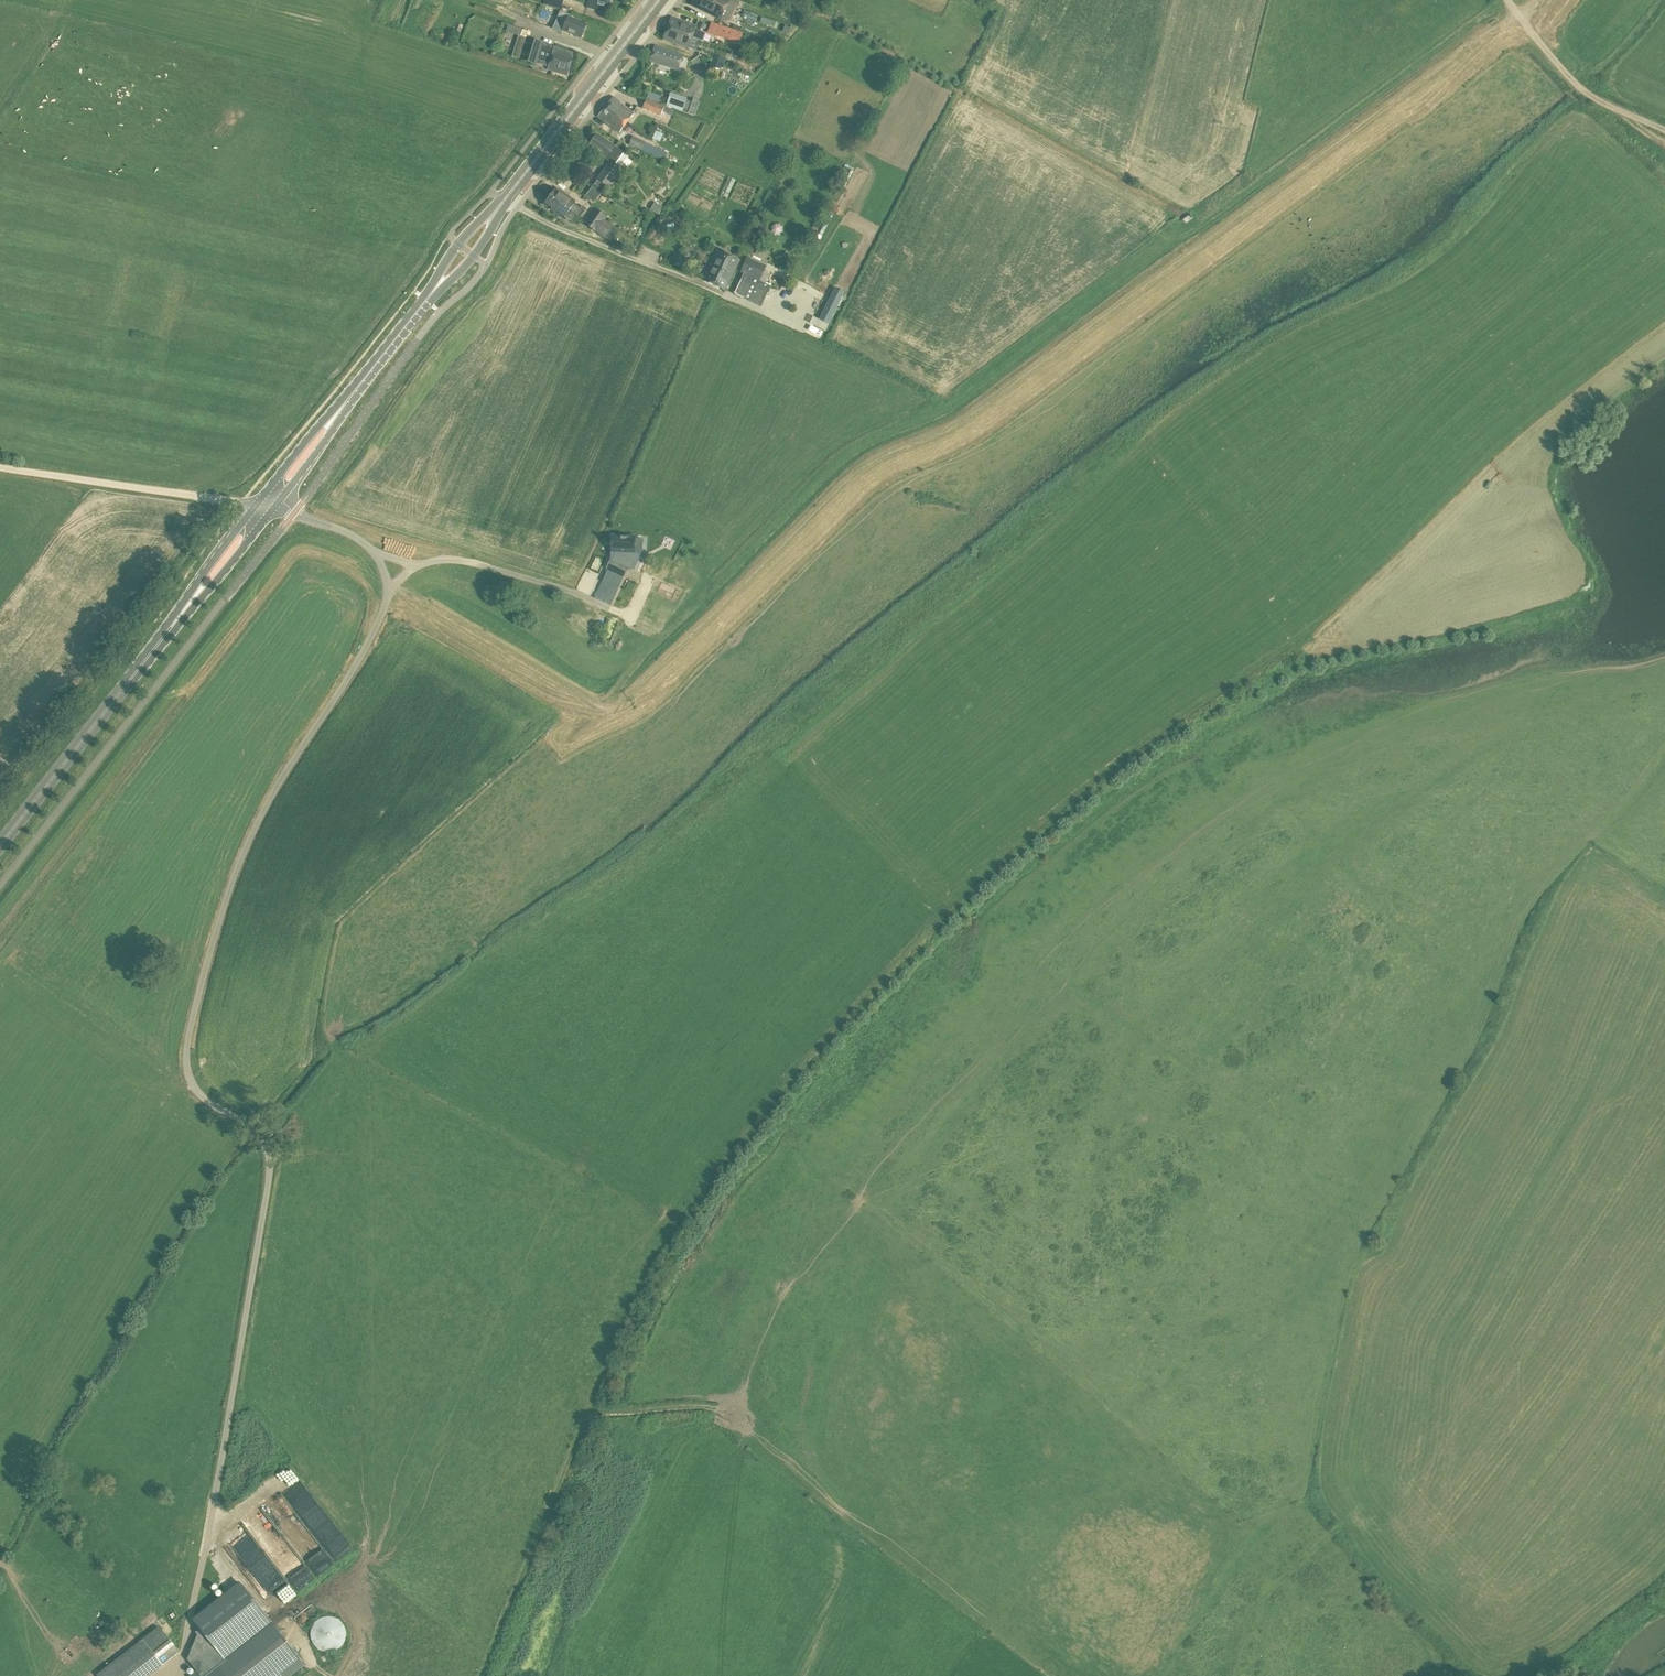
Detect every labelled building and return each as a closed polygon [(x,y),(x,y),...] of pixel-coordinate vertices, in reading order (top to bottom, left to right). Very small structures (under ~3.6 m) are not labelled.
[(606,12),(609,0),(588,0),(586,7),(606,12)] [(710,0),(692,0),(691,4),(712,15),(721,19),(727,22),(731,20),(736,10),(726,11),(721,8),(722,6),(710,0)] [(722,6),(721,8),(726,11),(736,10),(737,7),(737,4),(731,1),(731,0),(710,0),(722,6)] [(745,12),(743,18),(754,22),(757,16),(745,12)] [(563,30),(581,37),(586,24),(569,17),(563,30)] [(666,28),(692,37),(703,40),(705,34),(694,30),(696,25),(670,17),(666,28)] [(774,22),(762,18),(760,22),(773,26),(774,22)] [(718,36),(735,41),(739,31),(721,25),(718,36)] [(785,25),(782,31),(788,34),(791,27),(785,25)] [(692,37),(666,28),(663,39),(688,48),(692,37)] [(521,59),(537,64),(543,43),(527,38),(521,59)] [(574,53),(543,43),(537,64),(548,68),(547,69),(568,75),(574,53)] [(649,60),(678,69),(682,54),(654,46),(649,60)] [(715,54),(713,61),(722,63),(724,64),(726,58),(715,54)] [(711,61),(709,68),(715,69),(715,67),(720,69),(722,63),(713,61),(711,61)] [(671,94),(666,106),(675,109),(679,97),(671,94)] [(605,106),(626,123),(634,113),(612,97),(605,106)] [(642,108),(660,116),(662,112),(664,105),(646,99),(642,108)] [(674,109),(664,105),(662,112),(672,115),(674,109)] [(626,123),(605,106),(597,116),(619,132),(626,123)] [(588,146),(610,161),(595,182),(606,190),(621,168),(614,163),(623,151),(597,133),(588,146)] [(629,144),(642,149),(645,142),(632,137),(629,144)] [(645,142),(642,149),(665,159),(668,152),(645,142)] [(585,211),(574,204),(576,201),(558,189),(557,190),(556,189),(551,196),(578,214),(581,216),(585,211)] [(578,214),(551,196),(546,203),(564,217),(566,215),(573,220),(578,214)] [(658,205),(654,212),(659,215),(663,208),(658,205)] [(595,232),(604,220),(606,217),(595,209),(584,224),(595,232)] [(604,220),(595,232),(604,239),(614,227),(604,220)] [(704,280),(724,291),(739,260),(719,250),(704,280)] [(750,259),(743,273),(744,273),(759,281),(760,280),(766,267),(750,259)] [(759,281),(744,273),(734,294),(761,307),(771,286),(761,281),(760,280),(759,281)] [(778,276),(773,283),(778,286),(783,280),(778,276)] [(834,300),(830,308),(839,313),(843,305),(834,300)] [(624,577),(629,567),(627,566),(628,564),(633,553),(634,553),(634,546),(635,546),(635,543),(634,543),(635,539),(635,537),(612,536),(612,542),(611,542),(611,545),(611,552),(615,552),(612,559),(611,559),(606,569),(608,570),(622,576),(624,577)] [(337,1544),(341,1551),(349,1547),(345,1540),(337,1544)] [(281,1571),(268,1581),(285,1603),(298,1592),(281,1571)] [(302,1587),(306,1581),(298,1576),(295,1582),(302,1587)] [(242,1584),(196,1621),(220,1651),(188,1675),(290,1675),(305,1664),(242,1584)] [(310,1635),(310,1638),(311,1640),(313,1644),(315,1646),(318,1649),(321,1650),(325,1651),(328,1652),(331,1651),(335,1650),(337,1649),(340,1647),(341,1646),(343,1643),(345,1640),(345,1636),(346,1633),(345,1630),(344,1626),(342,1624),(341,1621),(337,1619),(335,1618),(331,1617),(329,1616),(326,1616),(323,1617),(318,1619),(315,1622),(313,1625),(311,1627),(310,1630),(310,1635)] [(176,1652),(157,1628),(97,1675),(146,1675),(176,1652)]
